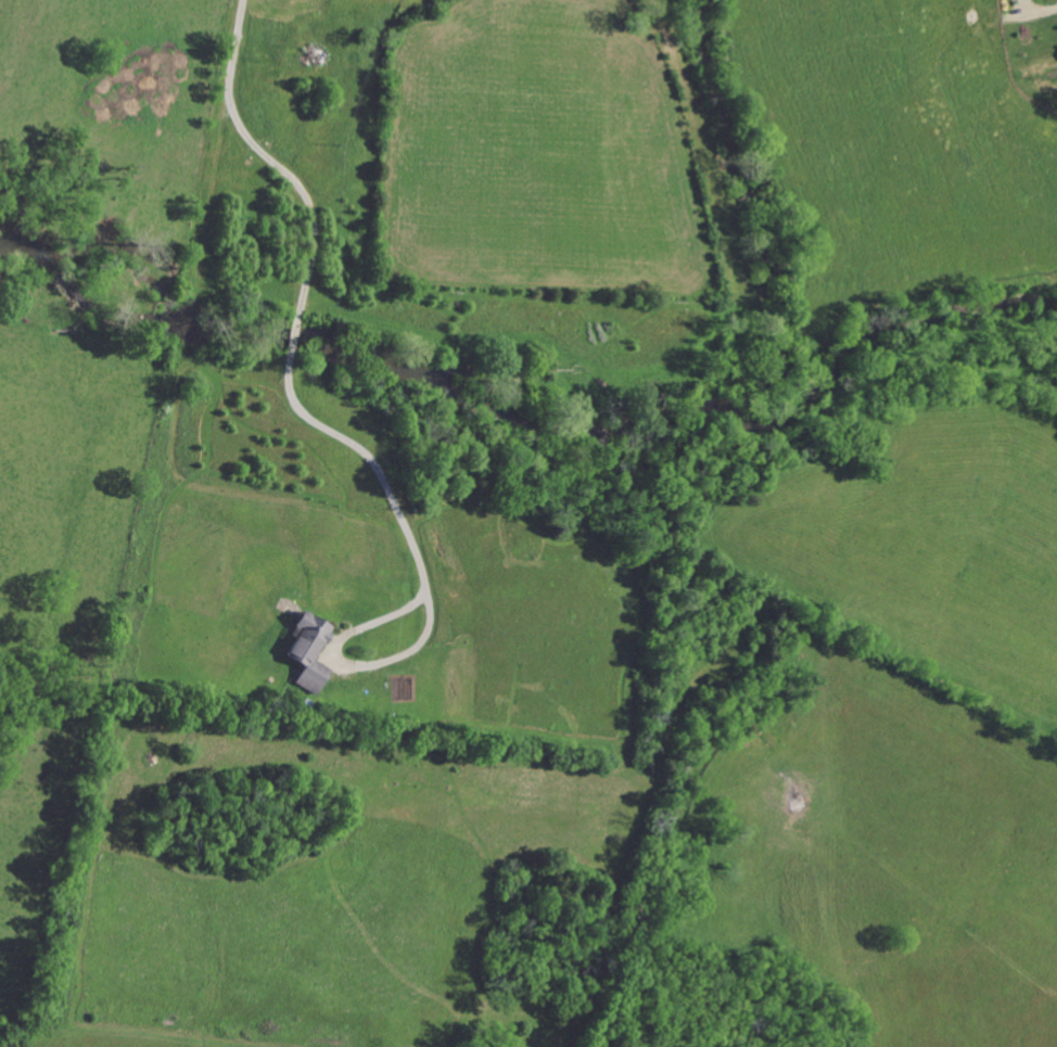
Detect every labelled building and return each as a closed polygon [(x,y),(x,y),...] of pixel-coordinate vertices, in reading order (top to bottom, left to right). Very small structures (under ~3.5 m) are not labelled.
[(335,627),(305,611),(296,627),(301,630),(287,656),(305,666),(296,683),(319,696),(333,670),(317,661),(335,627)]
